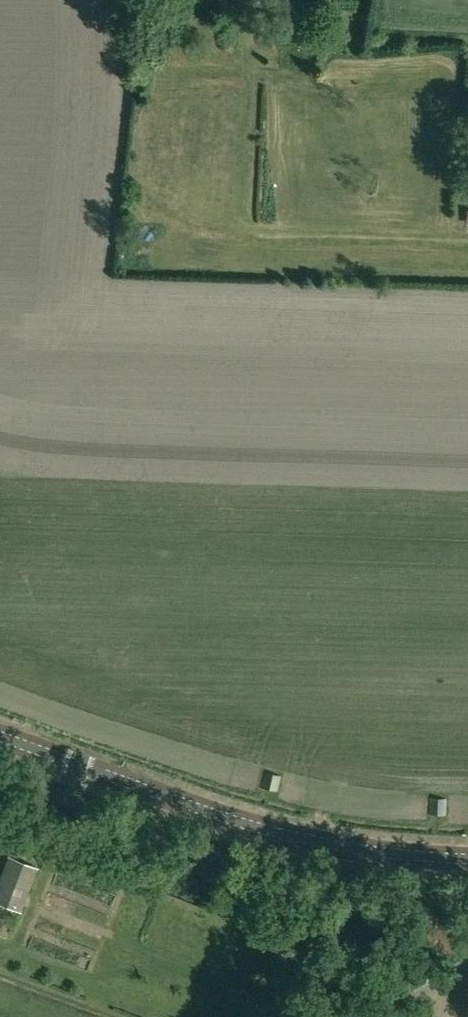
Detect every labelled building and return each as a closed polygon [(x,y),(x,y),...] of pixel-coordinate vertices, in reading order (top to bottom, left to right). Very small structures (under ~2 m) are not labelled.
[(446,797),(430,797),(429,813),(446,813),(446,797)] [(0,877),(0,903),(22,912),(39,867),(8,856),(0,877)]
